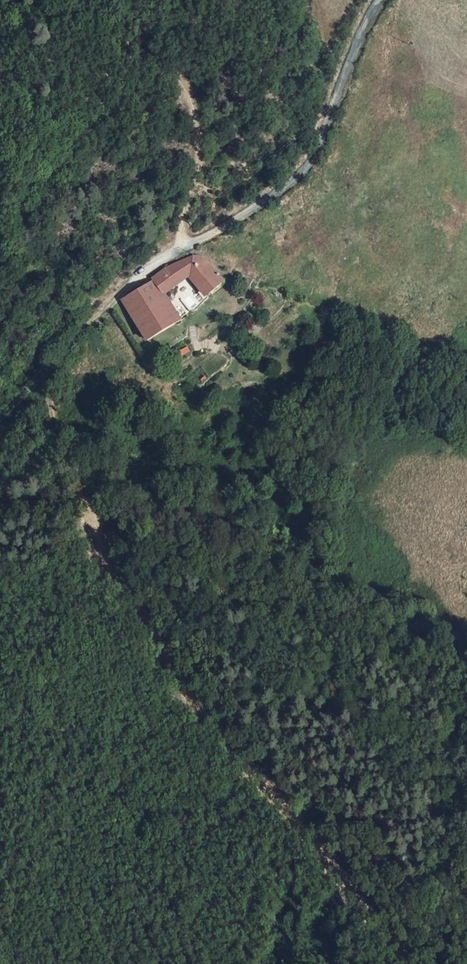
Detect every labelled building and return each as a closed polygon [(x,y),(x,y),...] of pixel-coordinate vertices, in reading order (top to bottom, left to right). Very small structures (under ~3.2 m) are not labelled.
[(222,280),(200,256),(187,253),(179,258),(188,270),(200,280),(196,283),(202,293),(222,280)] [(200,280),(188,270),(185,273),(196,283),(200,280)] [(150,277),(119,300),(145,339),(180,318),(173,309),(150,277)]
